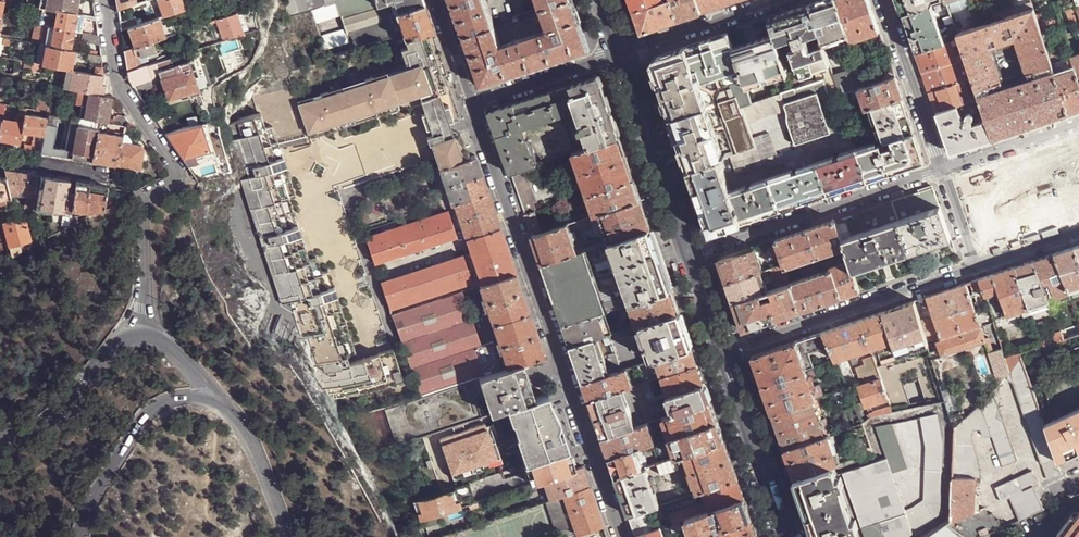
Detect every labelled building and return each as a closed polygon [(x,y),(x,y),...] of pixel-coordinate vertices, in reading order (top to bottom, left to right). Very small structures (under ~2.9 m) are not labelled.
[(78,0),(49,0),(47,8),(52,9),(55,10),(57,10),(76,13),(78,0)] [(119,11),(149,0),(117,0),(119,11)] [(164,17),(170,14),(185,9),(182,0),(158,0),(164,17)] [(324,3),(323,0),(305,0),(308,8),(324,3)] [(398,36),(391,14),(396,13),(398,12),(394,0),(387,0),(388,2),(378,6),(376,0),(343,0),(336,2),(353,51),(398,36)] [(398,12),(424,3),(423,0),(394,0),(398,12)] [(463,35),(494,25),(485,0),(451,0),(463,35)] [(541,9),(567,0),(538,0),(541,9)] [(541,9),(548,30),(541,32),(552,63),(590,51),(580,23),(573,0),(567,0),(541,9)] [(630,0),(633,7),(634,11),(664,1),(664,0),(630,0)] [(634,11),(638,24),(641,33),(678,20),(671,0),(668,0),(664,1),(634,11)] [(701,13),(696,0),(671,0),(678,20),(692,16),(701,13)] [(701,13),(712,9),(730,3),(739,0),(696,0),(701,13)] [(809,5),(822,43),(838,38),(848,34),(836,0),(824,0),(820,1),(809,5)] [(848,34),(850,41),(850,42),(879,32),(868,0),(836,0),(848,34)] [(902,14),(931,5),(944,0),(897,0),(902,14)] [(967,0),(954,0),(946,3),(949,11),(968,4),(967,0)] [(1033,8),(1031,2),(1012,8),(1014,14),(1033,8)] [(427,12),(424,3),(398,12),(396,13),(405,39),(428,32),(433,30),(427,12)] [(37,7),(30,5),(26,23),(30,23),(34,20),(36,16),(37,7)] [(786,13),(769,19),(774,34),(777,43),(793,37),(796,46),(786,49),(793,70),(796,69),(799,78),(813,73),(812,70),(829,64),(825,50),(822,43),(809,5),(786,13)] [(944,44),(931,5),(902,14),(906,25),(909,34),(913,46),(916,54),(944,44)] [(1077,5),(1066,8),(1071,22),(1078,20),(1078,11),(1077,5)] [(1012,8),(1012,7),(993,14),(993,15),(995,21),(1014,14),(1012,8)] [(96,10),(84,8),(82,15),(83,15),(85,15),(97,17),(96,10)] [(1029,79),(1054,70),(1051,63),(1047,48),(1041,31),(1038,23),(1033,8),(1014,14),(995,21),(976,27),(957,34),(959,39),(972,79),(978,97),(1003,88),(989,48),(1015,39),(1029,79)] [(76,21),(77,14),(76,13),(57,10),(54,28),(74,31),(76,21)] [(224,40),(245,33),(238,12),(217,20),(224,40)] [(164,17),(159,18),(166,37),(172,34),(177,33),(170,14),(164,17)] [(98,24),(97,17),(85,15),(84,22),(98,24)] [(995,21),(993,15),(974,22),(976,27),(995,21)] [(1060,25),(1058,16),(1038,23),(1041,31),(1060,25)] [(134,17),(126,20),(127,25),(129,29),(137,26),(134,17)] [(166,37),(159,18),(137,26),(129,29),(135,47),(153,41),(166,37)] [(976,27),(974,22),(955,28),(957,34),(976,27)] [(32,24),(28,42),(30,43),(45,45),(46,40),(47,35),(48,30),(48,27),(32,24)] [(496,48),(501,46),(494,25),(463,35),(470,57),(481,87),(506,79),(496,48)] [(51,46),(71,50),(74,31),(54,28),(54,31),(53,36),(52,41),(51,46)] [(408,48),(431,40),(429,36),(428,32),(405,39),(406,44),(408,48)] [(552,63),(541,32),(501,46),(496,48),(506,79),(552,63)] [(100,44),(99,36),(84,33),(83,41),(100,44)] [(704,41),(686,47),(698,83),(740,69),(733,48),(728,33),(704,41)] [(166,37),(153,41),(157,50),(175,44),(172,34),(166,37)] [(774,34),(733,48),(740,69),(745,83),(765,76),(786,69),(777,43),(774,34)] [(850,41),(848,34),(838,38),(840,44),(850,41)] [(184,54),(203,47),(200,38),(196,40),(194,35),(179,40),(184,54)] [(373,77),(365,79),(366,82),(329,95),(328,92),(321,94),(321,97),(299,105),(308,131),(316,128),(318,134),(333,129),(331,124),(338,122),(340,127),(356,122),(354,117),(361,114),(363,120),(378,115),(376,109),(383,107),(385,112),(400,107),(398,102),(418,95),(422,106),(435,102),(423,64),(443,57),(436,38),(431,40),(408,48),(401,50),(406,65),(409,64),(411,69),(389,76),(389,75),(374,80),(373,77)] [(944,44),(916,54),(920,65),(926,85),(929,93),(965,81),(972,79),(959,39),(944,44)] [(125,51),(128,69),(138,66),(138,65),(140,64),(141,63),(140,60),(139,57),(157,51),(157,50),(153,41),(135,47),(125,51)] [(72,69),(76,51),(71,50),(51,46),(46,45),(46,47),(43,64),(68,68),(72,69)] [(36,63),(43,64),(46,47),(38,46),(37,58),(36,63)] [(1058,61),(1053,46),(1047,48),(1051,63),(1058,61)] [(670,117),(706,105),(698,83),(686,47),(661,55),(650,59),(662,95),(670,117)] [(833,75),(839,73),(830,48),(825,50),(829,64),(833,75)] [(139,57),(140,60),(143,59),(144,60),(148,59),(148,57),(157,53),(157,51),(139,57)] [(103,63),(102,56),(96,55),(90,53),(89,53),(87,61),(99,64),(103,63)] [(435,102),(442,100),(437,87),(444,85),(442,77),(449,75),(443,57),(423,64),(435,102)] [(1075,68),(1072,57),(1058,61),(1062,72),(1075,68)] [(190,61),(196,77),(200,76),(195,59),(190,61)] [(169,101),(199,90),(196,77),(190,61),(173,66),(176,74),(162,79),(169,101)] [(1062,72),(1058,61),(1051,63),(1054,70),(1055,74),(1062,72)] [(105,75),(104,67),(96,66),(95,74),(105,75)] [(133,86),(153,80),(148,66),(128,73),(129,79),(133,86)] [(864,81),(859,66),(855,67),(839,73),(833,75),(836,84),(840,95),(858,89),(866,87),(864,81)] [(64,88),(69,89),(73,70),(72,69),(68,68),(64,88)] [(1075,68),(1062,72),(1055,74),(1068,113),(1078,110),(1078,79),(1075,68)] [(745,83),(740,69),(698,83),(706,105),(724,157),(729,155),(754,147),(752,138),(747,124),(742,106),(752,103),(745,83)] [(73,70),(69,89),(83,92),(89,93),(105,96),(106,85),(103,85),(105,75),(95,74),(73,70)] [(1055,118),(1068,113),(1055,74),(1054,70),(1029,79),(1003,88),(978,97),(979,98),(986,120),(993,139),(1017,131),(1055,118)] [(893,71),(884,74),(884,76),(882,79),(879,81),(875,80),(872,78),(864,81),(866,87),(895,77),(893,71)] [(590,148),(619,139),(614,122),(604,95),(601,86),(598,76),(549,92),(516,103),(524,127),(571,112),(573,116),(576,114),(579,123),(578,123),(582,136),(585,134),(590,148)] [(898,85),(895,77),(866,87),(858,89),(865,110),(871,108),(902,98),(898,85)] [(830,133),(840,129),(830,99),(831,98),(827,87),(824,78),(780,93),(783,103),(816,92),(830,133)] [(972,79),(965,81),(972,101),(979,98),(978,97),(972,79)] [(933,105),(936,113),(957,106),(972,101),(965,81),(929,93),(933,105)] [(840,95),(836,84),(827,87),(831,98),(840,95)] [(310,137),(308,131),(299,105),(293,86),(282,90),(253,99),(259,117),(261,116),(266,130),(274,128),(278,141),(282,150),(286,148),(288,148),(289,151),(298,148),(312,143),(311,138),(310,137)] [(87,106),(89,93),(83,92),(81,104),(82,104),(82,106),(87,106)] [(830,133),(816,92),(783,103),(786,112),(787,122),(795,145),(830,133)] [(101,121),(109,123),(110,120),(110,119),(113,97),(105,96),(89,93),(87,106),(82,106),(80,118),(93,120),(101,121)] [(742,106),(747,124),(755,119),(778,112),(786,112),(783,103),(780,93),(752,103),(742,106)] [(48,107),(49,99),(42,98),(39,111),(47,112),(48,107)] [(902,98),(871,108),(883,143),(891,140),(914,132),(908,113),(902,98)] [(986,120),(979,98),(972,101),(957,106),(962,119),(965,118),(967,114),(970,113),(973,114),(974,118),(972,121),(973,124),(986,120)] [(427,120),(451,112),(450,108),(449,106),(444,107),(442,100),(435,102),(422,106),(424,112),(420,113),(422,118),(423,121),(427,120)] [(521,170),(536,165),(524,127),(516,103),(499,109),(489,112),(500,144),(510,174),(521,170)] [(679,145),(688,170),(719,159),(724,157),(706,105),(670,117),(679,145)] [(993,139),(986,120),(973,124),(972,121),(974,118),(973,114),(970,113),(967,114),(965,118),(962,119),(957,106),(936,113),(941,127),(945,138),(947,143),(951,153),(978,144),(993,139)] [(19,149),(23,130),(26,114),(27,108),(21,107),(18,124),(2,121),(0,132),(0,139),(7,141),(7,143),(8,143),(7,146),(19,149)] [(41,152),(50,154),(55,155),(62,115),(57,114),(49,112),(48,118),(45,134),(41,152)] [(443,127),(451,125),(450,123),(454,121),(453,117),(452,113),(451,112),(427,120),(429,127),(431,132),(443,127)] [(23,130),(45,134),(48,118),(26,114),(23,130)] [(356,122),(363,120),(361,114),(354,117),(356,122)] [(110,119),(110,120),(133,124),(127,116),(117,115),(117,117),(114,116),(114,119),(110,119)] [(312,264),(295,215),(289,198),(297,196),(293,183),(282,150),(278,141),(274,128),(266,130),(261,116),(259,117),(247,120),(239,123),(232,126),(249,177),(240,180),(276,287),(282,305),(291,303),(303,339),(306,339),(314,360),(318,359),(321,367),(323,366),(325,370),(319,372),(326,393),(334,390),(339,404),(405,382),(395,351),(393,351),(351,365),(349,357),(357,355),(331,274),(324,276),(319,262),(312,264)] [(80,118),(74,117),(66,157),(93,161),(94,156),(99,132),(101,121),(93,120),(80,118)] [(297,196),(289,198),(295,215),(312,264),(319,262),(324,276),(331,274),(357,355),(349,357),(351,365),(393,351),(392,348),(391,347),(379,351),(378,348),(377,345),(389,342),(389,339),(376,343),(381,330),(385,329),(375,298),(371,286),(361,289),(361,287),(360,285),(359,282),(358,280),(367,277),(363,263),(343,202),(340,193),(436,159),(432,148),(431,142),(428,143),(426,136),(431,134),(431,132),(429,127),(425,128),(423,121),(413,125),(411,118),(337,143),(322,135),(311,138),(312,143),(298,148),(293,169),(293,179),(293,183),(297,196)] [(209,138),(219,174),(231,170),(225,155),(221,125),(219,125),(209,120),(209,138)] [(451,125),(443,127),(431,132),(431,134),(426,136),(428,143),(431,142),(432,148),(436,159),(438,163),(439,168),(455,162),(475,156),(474,151),(468,135),(463,120),(451,125)] [(180,128),(166,133),(188,166),(197,163),(194,155),(211,149),(202,123),(180,128)] [(122,141),(117,165),(141,169),(145,149),(142,145),(132,143),(126,142),(127,139),(130,127),(126,126),(124,136),(122,141)] [(94,156),(93,161),(116,165),(117,165),(122,141),(124,136),(99,132),(94,156)] [(729,155),(735,172),(761,164),(760,160),(776,155),(768,132),(752,138),(754,147),(729,155)] [(917,141),(914,132),(891,140),(893,147),(882,150),(880,144),(858,152),(857,152),(867,181),(894,172),(925,162),(917,141)] [(24,149),(32,151),(34,140),(26,138),(24,149)] [(626,157),(619,139),(590,148),(572,154),(586,195),(633,179),(626,157)] [(867,181),(857,152),(840,157),(817,165),(818,167),(821,175),(826,191),(828,195),(848,188),(867,181)] [(783,158),(781,153),(776,155),(760,160),(761,164),(766,162),(767,164),(783,158)] [(480,172),(475,156),(455,162),(439,168),(451,203),(454,202),(487,192),(480,172)] [(710,235),(741,224),(731,194),(719,159),(688,170),(693,184),(707,225),(710,235)] [(824,192),(822,192),(819,192),(818,191),(813,177),(821,175),(818,167),(816,167),(816,166),(806,169),(770,181),(780,211),(806,202),(816,199),(825,196),(824,192)] [(439,168),(429,171),(442,206),(447,205),(451,203),(439,168)] [(525,215),(535,211),(531,200),(534,199),(528,181),(525,182),(521,170),(510,174),(517,193),(525,215)] [(31,175),(5,171),(7,179),(12,195),(27,197),(29,191),(31,175)] [(813,177),(818,191),(819,192),(822,192),(824,192),(826,191),(821,175),(813,177)] [(37,210),(42,207),(46,177),(42,177),(37,210)] [(70,182),(46,177),(42,207),(73,213),(73,210),(75,195),(69,194),(70,182)] [(12,195),(7,179),(0,178),(0,202),(12,198),(12,195)] [(636,188),(633,179),(586,195),(594,216),(600,214),(641,200),(636,188)] [(761,217),(780,211),(770,181),(769,181),(731,194),(741,224),(761,217)] [(109,188),(77,183),(75,195),(73,210),(84,212),(89,212),(90,217),(106,207),(109,188)] [(954,248),(933,188),(921,192),(911,195),(903,198),(892,202),(898,222),(909,253),(940,242),(943,251),(954,248)] [(33,212),(36,192),(29,191),(27,197),(24,214),(33,212)] [(493,208),(487,192),(454,202),(463,228),(466,238),(466,239),(500,228),(493,208)] [(641,202),(641,200),(600,214),(609,242),(650,229),(650,227),(645,212),(641,202)] [(463,228),(454,202),(451,204),(447,205),(448,210),(455,231),(463,228)] [(850,216),(835,221),(842,241),(898,222),(892,202),(850,216)] [(42,207),(37,210),(41,211),(66,216),(72,216),(73,213),(42,207)] [(428,245),(457,236),(455,231),(448,210),(366,237),(375,263),(428,245)] [(532,237),(543,233),(535,211),(525,215),(528,225),(532,237)] [(609,242),(600,214),(594,216),(571,223),(580,252),(584,250),(609,242)] [(70,228),(72,216),(66,216),(64,231),(70,228)] [(26,219),(2,225),(7,247),(31,242),(26,219)] [(818,259),(845,249),(842,241),(835,221),(822,226),(808,230),(818,259)] [(909,253),(898,222),(842,241),(845,249),(849,262),(852,273),(909,253)] [(580,252),(571,223),(543,233),(532,237),(537,252),(542,265),(580,252)] [(466,238),(463,228),(455,231),(457,236),(459,235),(460,238),(466,238)] [(479,285),(515,273),(509,254),(504,239),(502,232),(500,228),(466,239),(468,244),(472,254),(467,255),(467,258),(465,259),(473,282),(474,287),(479,285)] [(655,242),(650,229),(609,242),(630,304),(672,290),(669,280),(667,277),(661,258),(655,242)] [(791,236),(775,242),(783,265),(785,270),(818,259),(808,230),(791,236)] [(630,304),(609,242),(584,250),(606,312),(608,312),(614,310),(630,304)] [(763,272),(783,265),(775,242),(755,249),(763,272)] [(1054,254),(1069,293),(1078,290),(1078,257),(1075,247),(1063,251),(1054,254)] [(723,274),(726,284),(757,274),(763,272),(755,249),(719,261),(723,274)] [(542,265),(563,327),(604,313),(606,312),(584,250),(580,252),(542,265)] [(1042,258),(1034,261),(1049,300),(1069,293),(1054,254),(1042,258)] [(382,283),(391,309),(464,285),(473,282),(465,259),(464,256),(434,266),(382,283)] [(1021,265),(1013,268),(1028,307),(1049,300),(1034,261),(1021,265)] [(851,295),(859,292),(852,273),(849,262),(830,268),(830,270),(831,270),(840,299),(851,295)] [(1028,307),(1013,268),(1001,272),(993,275),(999,291),(1008,317),(1029,310),(1028,307)] [(823,305),(840,299),(831,270),(830,270),(823,273),(790,284),(790,286),(799,313),(823,305)] [(522,292),(515,273),(479,285),(485,304),(493,324),(529,312),(522,292)] [(730,296),(733,305),(764,294),(757,274),(726,284),(730,296)] [(999,291),(993,275),(984,278),(979,280),(985,296),(999,291)] [(474,287),(473,282),(464,285),(465,290),(474,287)] [(944,291),(926,297),(915,301),(911,302),(926,348),(942,343),(943,346),(942,347),(945,357),(987,342),(991,353),(1002,382),(1006,377),(1011,372),(1006,359),(1003,349),(996,351),(991,335),(986,337),(967,284),(944,291)] [(789,316),(799,313),(790,286),(765,294),(774,321),(789,316)] [(672,290),(630,304),(634,315),(638,325),(642,324),(679,312),(675,299),(672,290)] [(1069,293),(1072,301),(1078,299),(1078,290),(1069,293)] [(462,291),(392,314),(404,348),(406,353),(476,330),(466,300),(463,294),(462,291)] [(463,294),(466,300),(475,297),(473,291),(463,294)] [(1072,301),(1069,293),(1049,300),(1052,309),(1072,301)] [(760,326),(774,321),(765,294),(764,294),(733,305),(738,320),(743,332),(760,326)] [(1052,309),(1049,300),(1028,307),(1029,310),(1031,316),(1052,309)] [(899,360),(907,385),(919,381),(927,405),(944,401),(940,389),(932,365),(910,373),(907,365),(930,358),(926,348),(911,302),(902,305),(887,311),(882,312),(899,360)] [(634,315),(630,304),(614,310),(617,317),(618,321),(624,319),(634,315)] [(610,319),(617,317),(614,310),(608,312),(610,319)] [(537,334),(529,312),(493,324),(496,333),(499,343),(501,347),(507,367),(521,362),(544,355),(537,334)] [(686,332),(679,312),(642,324),(645,333),(631,338),(634,345),(630,346),(633,354),(650,348),(654,360),(656,360),(692,348),(686,332)] [(899,360),(882,312),(873,316),(861,319),(871,347),(873,353),(874,356),(878,367),(899,360)] [(566,337),(570,347),(610,335),(611,334),(604,313),(563,327),(566,337)] [(297,326),(277,319),(271,333),(292,341),(297,326)] [(621,331),(628,329),(624,319),(618,321),(621,331)] [(829,330),(822,333),(828,346),(834,360),(871,347),(861,319),(854,322),(829,330)] [(1061,334),(1064,341),(1078,335),(1078,328),(1061,334)] [(478,377),(483,375),(474,349),(481,346),(481,345),(476,330),(406,353),(421,396),(463,381),(478,377)] [(1039,338),(1043,348),(1064,341),(1061,334),(1060,331),(1039,338)] [(822,333),(803,339),(808,353),(816,350),(828,346),(822,333)] [(580,376),(583,384),(622,371),(610,335),(570,347),(573,357),(580,376)] [(999,338),(1003,349),(1008,348),(1004,337),(999,338)] [(806,370),(813,367),(808,353),(803,339),(796,342),(806,370)] [(507,367),(501,347),(498,348),(496,349),(493,342),(481,345),(481,346),(474,349),(483,375),(507,367)] [(761,386),(806,370),(796,342),(751,357),(757,373),(761,386)] [(656,360),(660,372),(654,374),(656,379),(661,377),(698,365),(694,355),(692,348),(656,360)] [(1022,355),(1021,354),(1006,359),(1011,372),(1016,367),(1020,361),(1022,355)] [(1049,480),(1063,474),(1058,461),(1045,423),(1022,355),(1020,361),(1016,367),(1011,372),(1006,377),(1014,383),(1043,464),(1044,464),(1049,480)] [(878,367),(874,356),(863,359),(865,364),(859,366),(856,358),(851,360),(853,368),(855,367),(858,377),(862,376),(865,384),(859,386),(866,406),(889,399),(878,367)] [(891,407),(893,412),(910,409),(902,386),(907,385),(899,360),(878,367),(889,399),(891,407)] [(529,385),(521,362),(507,367),(483,375),(478,377),(491,414),(510,407),(534,399),(529,385)] [(700,372),(698,365),(661,377),(668,396),(704,384),(700,372)] [(585,391),(588,401),(632,386),(626,369),(622,371),(583,384),(585,391)] [(767,402),(771,414),(812,400),(815,398),(811,386),(806,370),(761,386),(767,402)] [(397,445),(476,419),(463,381),(421,396),(384,408),(397,445)] [(656,400),(649,381),(643,383),(640,384),(647,403),(656,400)] [(819,383),(811,386),(815,398),(823,396),(819,383)] [(662,419),(673,415),(666,396),(656,400),(647,403),(640,384),(632,386),(588,401),(593,413),(598,427),(602,439),(654,421),(662,419)] [(706,390),(704,384),(668,396),(666,396),(673,415),(711,402),(706,390)] [(944,401),(947,410),(960,406),(954,385),(940,389),(944,401)] [(953,427),(950,477),(976,478),(980,478),(980,470),(971,438),(971,431),(978,431),(981,436),(990,437),(1002,468),(1019,461),(997,400),(1000,398),(996,387),(981,403),(953,427)] [(524,434),(550,425),(549,422),(541,397),(534,399),(510,407),(519,435),(524,434)] [(778,434),(784,451),(825,436),(812,400),(771,414),(778,434)] [(713,409),(711,402),(673,415),(662,419),(669,438),(717,421),(713,409)] [(893,412),(891,407),(869,414),(871,417),(893,412)] [(1045,423),(1058,461),(1078,451),(1078,408),(1045,423)] [(913,534),(939,515),(942,443),(937,415),(921,418),(926,447),(924,501),(911,509),(905,511),(892,473),(906,468),(891,424),(876,427),(887,458),(834,476),(831,466),(794,479),(802,502),(814,536),(908,536),(913,534)] [(605,450),(608,458),(640,448),(651,444),(660,441),(659,437),(653,439),(649,427),(655,425),(654,421),(602,439),(605,450)] [(720,428),(717,421),(669,438),(676,457),(685,454),(724,441),(720,428)] [(491,435),(487,424),(441,439),(447,459),(493,444),(491,435)] [(563,434),(554,437),(550,425),(524,434),(533,461),(569,448),(563,434)] [(493,444),(500,441),(498,433),(491,435),(493,444)] [(524,434),(519,435),(528,462),(533,461),(524,434)] [(790,467),(794,479),(831,466),(838,464),(828,435),(825,436),(784,451),(790,467)] [(519,447),(517,440),(509,442),(510,445),(506,447),(508,451),(519,447)] [(727,448),(724,441),(685,454),(689,466),(691,473),(690,473),(694,487),(696,486),(698,493),(703,491),(737,479),(733,467),(731,461),(727,448)] [(498,459),(496,451),(493,444),(447,459),(453,474),(498,459)] [(569,448),(533,461),(539,482),(543,481),(576,470),(572,457),(569,448)] [(611,467),(615,478),(643,468),(640,460),(644,459),(640,448),(608,458),(611,467)] [(677,470),(689,466),(685,454),(676,457),(658,463),(657,463),(662,475),(665,474),(677,470)] [(498,459),(453,474),(454,479),(500,464),(498,459)] [(533,461),(528,462),(535,483),(539,482),(533,461)] [(586,475),(583,467),(576,470),(543,481),(548,496),(549,499),(563,495),(589,486),(586,475)] [(643,468),(615,478),(623,501),(624,505),(628,517),(646,511),(652,509),(659,506),(652,486),(655,485),(652,477),(650,478),(646,467),(643,468)] [(677,470),(665,474),(668,482),(680,478),(677,470)] [(1040,485),(1035,472),(997,489),(1002,502),(1011,498),(1036,487),(1040,485)] [(948,518),(948,526),(974,514),(975,513),(975,498),(976,478),(950,477),(948,518)] [(740,486),(737,479),(703,491),(707,502),(710,511),(744,499),(740,486)] [(528,485),(521,488),(523,496),(531,494),(528,485)] [(592,494),(589,486),(563,495),(566,504),(574,525),(577,534),(577,536),(604,527),(592,494)] [(1045,508),(1036,487),(1011,498),(1020,520),(1045,508)] [(461,508),(454,488),(450,489),(457,509),(461,508)] [(457,509),(450,489),(416,501),(423,521),(457,509)] [(546,501),(549,510),(556,531),(574,525),(566,504),(563,495),(549,499),(546,501)] [(744,499),(710,511),(685,519),(691,536),(700,536),(701,536),(710,534),(751,519),(748,509),(744,499)] [(423,521),(416,501),(413,502),(420,522),(423,521)] [(710,511),(707,502),(670,515),(672,524),(685,519),(710,511)] [(1003,527),(1000,520),(997,521),(993,514),(989,516),(985,509),(978,511),(975,513),(974,514),(948,526),(949,526),(963,536),(983,536),(1003,527)] [(633,530),(651,525),(647,514),(646,511),(628,517),(630,522),(633,530)] [(1077,516),(1074,513),(1059,532),(1062,535),(1060,536),(1078,536),(1078,513),(1077,516)] [(751,519),(710,534),(711,536),(758,536),(756,532),(751,519)] [(635,536),(653,530),(651,525),(633,530),(635,536)] [(949,526),(948,526),(930,536),(963,536),(949,526)] [(660,528),(653,530),(635,536),(636,536),(663,536),(660,528)]
